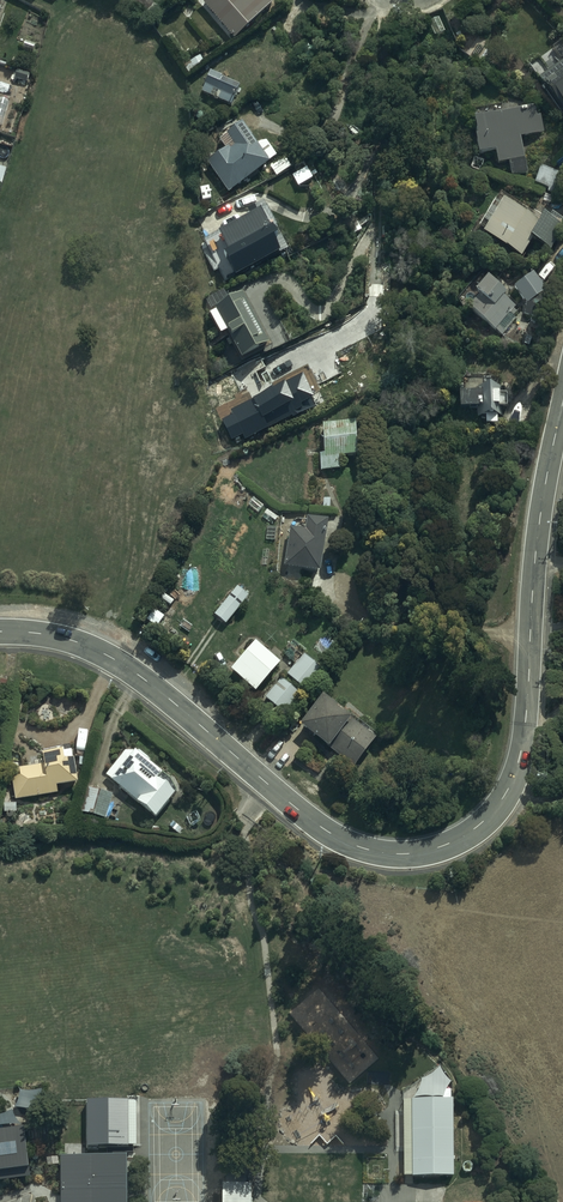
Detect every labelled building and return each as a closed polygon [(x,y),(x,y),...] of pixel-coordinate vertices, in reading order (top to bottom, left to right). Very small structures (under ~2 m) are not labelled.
[(152,0),(132,0),(148,18),(159,8),(152,0)] [(203,3),(233,39),(271,8),(264,0),(207,0),(203,3)] [(192,68),(186,71),(190,78),(205,70),(200,60),(191,65),(192,68)] [(562,106),(562,64),(539,83),(549,95),(548,96),(553,102),(557,99),(562,106)] [(534,106),(474,123),(478,139),(476,140),(480,156),(496,152),(499,163),(510,160),(514,174),(527,171),(518,138),(544,131),(540,114),(537,115),(534,106)] [(253,145),(241,127),(219,142),(225,151),(206,164),(227,194),(269,166),(266,162),(275,156),(263,139),(253,145)] [(536,185),(549,188),(548,193),(559,196),(562,183),(562,175),(540,169),(536,185)] [(307,170),(293,177),(299,188),(312,181),(307,170)] [(539,222),(504,202),(500,209),(494,206),(485,222),(480,219),(471,234),(495,248),(494,250),(501,254),(502,252),(517,261),(528,242),(548,253),(562,228),(562,226),(543,214),(539,222)] [(249,221),(204,243),(214,265),(226,259),(226,261),(223,262),(226,268),(219,271),(225,284),(233,280),(236,283),(288,258),(281,244),(275,247),(272,241),(270,241),(268,238),(276,234),(263,206),(245,214),(249,221)] [(545,287),(532,273),(514,289),(526,304),(545,287)] [(507,298),(481,278),(461,304),(495,331),(497,329),(503,334),(516,318),(510,314),(515,308),(505,300),(507,298)] [(269,349),(243,298),(209,315),(221,338),(228,334),(243,362),(269,349)] [(481,395),(458,396),(459,412),(479,411),(479,416),(499,415),(498,392),(481,393),(481,395)] [(355,428),(323,429),(324,458),(320,458),(321,474),(339,474),(338,463),(356,463),(355,428)] [(305,537),(291,534),(284,571),(320,577),(328,530),(307,526),(305,537)] [(237,593),(215,618),(226,627),(248,603),(237,593)] [(265,658),(255,649),(231,675),(255,698),(280,672),(276,669),(277,667),(266,657),(265,658)] [(303,661),(286,678),(302,693),(319,676),(303,661)] [(1,677),(0,680),(0,694),(11,696),(14,679),(1,677)] [(281,685),(265,702),(282,718),(298,701),(281,685)] [(323,702),(301,728),(329,750),(331,748),(354,766),(376,740),(353,722),(350,724),(323,702)] [(9,776),(14,802),(56,795),(55,785),(76,781),(70,750),(63,752),(62,748),(40,752),(42,764),(16,769),(17,775),(9,776)] [(177,790),(171,779),(137,751),(125,752),(105,776),(156,818),(178,791),(177,790)] [(106,823),(113,799),(90,792),(83,816),(106,823)] [(450,1103),(403,1105),(404,1181),(452,1180),(450,1103)] [(30,1179),(30,1173),(24,1130),(0,1133),(0,1183),(30,1179)] [(60,1160),(60,1201),(127,1201),(127,1160),(60,1160)]
